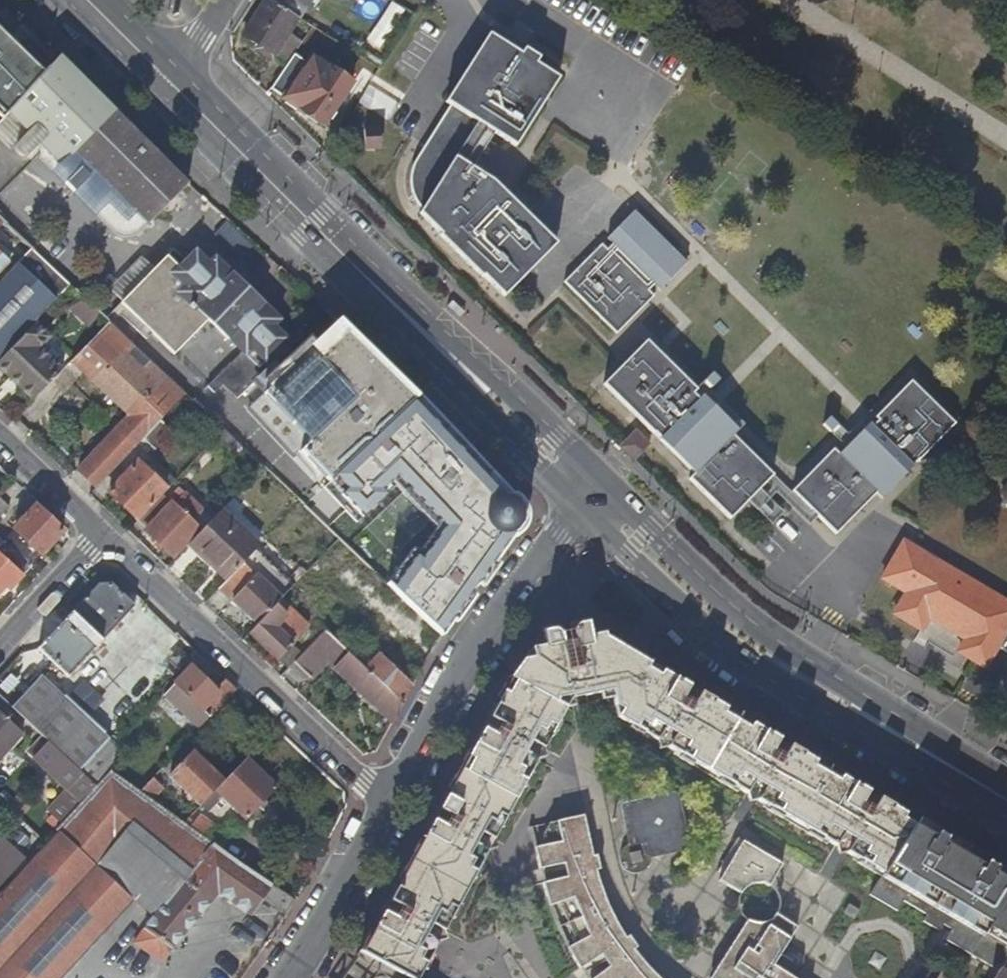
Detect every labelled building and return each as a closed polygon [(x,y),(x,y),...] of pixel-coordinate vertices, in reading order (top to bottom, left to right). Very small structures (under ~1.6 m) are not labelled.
[(282,73),(291,61),(302,42),(288,33),(298,17),(275,3),(270,0),(266,0),(244,35),(259,45),(258,47),(273,57),(274,56),(282,73)] [(275,3),(298,17),(301,18),(312,0),(277,0),(275,3)] [(47,69),(20,43),(22,41),(0,19),(0,118),(2,120),(15,105),(24,95),(47,69)] [(417,215),(504,295),(520,278),(555,240),(508,197),(489,179),(458,161),(479,126),(509,143),(550,73),(527,60),(530,54),(515,45),(512,51),(506,61),(487,50),(493,40),(480,32),(439,103),(444,106),(411,164),(410,166),(408,170),(407,175),(407,177),(406,182),(407,188),(409,194),(411,197),(413,201),(415,205),(418,208),(420,211),(417,215)] [(507,48),(493,40),(487,50),(506,61),(512,51),(507,48)] [(147,224),(187,184),(128,125),(87,83),(85,81),(59,56),(47,69),(24,95),(15,105),(2,120),(0,122),(0,194),(42,151),(59,167),(74,152),(147,224)] [(304,70),(291,61),(282,73),(267,96),(320,132),(348,90),(309,63),(304,70)] [(382,147),(381,128),(366,129),(367,148),(382,147)] [(132,239),(147,224),(74,152),(59,167),(132,239)] [(672,248),(630,209),(605,236),(611,242),(605,248),(599,243),(562,282),(616,332),(652,293),(646,288),(652,282),(658,287),(684,260),(672,248)] [(248,245),(239,255),(252,267),(261,257),(248,245)] [(35,323),(70,286),(31,249),(0,283),(0,284),(1,285),(0,286),(0,290),(35,323)] [(242,352),(259,368),(287,338),(273,325),(280,319),(263,303),(264,302),(233,273),(232,275),(215,258),(209,264),(195,251),(179,268),(167,256),(148,276),(117,309),(116,311),(146,340),(151,334),(174,356),(208,320),(242,352)] [(9,261),(0,252),(0,271),(9,261)] [(104,297),(117,309),(148,276),(135,264),(104,297)] [(35,323),(0,290),(0,361),(35,323)] [(89,309),(91,306),(78,294),(65,309),(87,328),(98,317),(89,309)] [(34,401),(64,370),(40,348),(51,337),(35,323),(0,361),(0,368),(34,401)] [(78,471),(97,489),(142,440),(160,421),(185,394),(112,326),(76,365),(129,416),(78,471)] [(250,409),(328,487),(411,404),(333,326),(250,409)] [(146,340),(169,362),(174,356),(151,334),(146,340)] [(696,387),(645,338),(602,382),(693,471),(688,476),(729,517),(747,498),(772,473),(732,433),(737,428),(701,393),(698,396),(692,391),(696,387)] [(259,368),(242,352),(216,377),(236,399),(248,387),(264,372),(259,368)] [(714,376),(706,383),(714,390),(721,383),(714,376)] [(236,399),(216,377),(192,400),(213,421),(236,399)] [(817,513),(835,531),(876,490),(882,495),(913,463),(912,462),(918,457),(919,457),(955,421),(911,378),(875,414),(879,419),(873,424),(869,420),(838,451),(833,446),(791,488),(817,513)] [(839,427),(832,420),(825,427),(832,434),(839,427)] [(173,433),(160,421),(142,440),(155,452),(173,433)] [(238,446),(224,433),(215,443),(228,456),(238,446)] [(109,493),(139,522),(140,521),(164,495),(168,490),(138,462),(109,493)] [(790,490),(772,473),(747,498),(757,508),(774,491),(792,508),(807,523),(817,513),(791,488),(790,490)] [(146,530),(175,559),(191,541),(201,530),(192,522),(203,510),(185,493),(175,504),(172,502),(148,528),(146,530)] [(148,528),(172,502),(164,495),(140,521),(148,528)] [(0,498),(0,517),(10,507),(0,498)] [(11,530),(2,541),(30,567),(40,556),(39,555),(61,531),(36,507),(13,531),(11,530)] [(259,547),(220,510),(201,530),(191,541),(212,561),(210,563),(228,580),(255,551),(259,547)] [(985,666),(997,646),(1006,652),(1006,602),(950,568),(961,547),(915,521),(903,541),(905,542),(884,578),(907,592),(895,613),(922,629),(929,617),(966,638),(959,651),(985,666)] [(31,568),(30,567),(2,541),(0,543),(0,593),(6,586),(10,590),(31,568)] [(294,586),(255,551),(228,580),(219,589),(258,625),(282,599),(294,586)] [(38,566),(33,570),(38,574),(42,570),(38,566)] [(110,585),(98,585),(37,651),(66,679),(134,607),(110,585)] [(311,626),(282,599),(258,625),(250,634),(279,661),(311,626)] [(370,621),(351,603),(325,631),(349,654),(401,704),(411,685),(406,680),(409,677),(389,658),(386,661),(357,633),(370,621)] [(356,954),(353,959),(340,977),(376,977),(380,973),(388,977),(418,977),(424,967),(426,968),(433,955),(430,954),(451,917),(453,918),(461,904),(459,903),(473,876),(476,877),(483,864),(481,863),(501,826),(504,827),(512,813),(509,811),(523,787),(525,788),(534,773),(531,771),(551,735),(554,736),(562,722),(559,721),(567,707),(557,702),(558,699),(573,696),(579,695),(585,694),(586,697),(611,692),(616,718),(624,723),(650,738),(673,751),(741,792),(761,804),(830,844),(851,857),(882,875),(918,819),(686,683),(637,655),(585,624),(575,626),(565,628),(553,631),(542,633),(498,694),(479,731),(456,771),(359,950),(371,957),(367,962),(356,954)] [(392,723),(401,704),(349,654),(325,631),(295,663),(311,678),(327,661),(392,723)] [(201,709),(209,717),(235,689),(224,678),(213,689),(191,667),(175,684),(195,703),(201,709)] [(39,676),(11,707),(30,724),(48,741),(98,786),(112,771),(117,748),(39,676)] [(101,722),(115,710),(89,680),(75,692),(101,722)] [(21,735),(22,734),(21,733),(0,713),(0,758),(21,735)] [(646,739),(650,738),(624,723),(616,718),(615,721),(646,739)] [(63,800),(52,813),(63,823),(98,786),(48,741),(38,751),(33,757),(73,793),(65,801),(63,800)] [(174,781),(200,806),(216,789),(224,781),(193,751),(165,781),(170,786),(174,781)] [(736,792),(741,792),(673,751),(673,755),(736,792)] [(276,788),(245,758),(229,776),(224,781),(216,789),(248,819),(276,788)] [(210,841),(190,827),(185,823),(151,799),(141,791),(112,771),(98,786),(63,823),(57,830),(58,832),(0,895),(0,977),(62,977),(134,900),(97,866),(133,822),(189,869),(210,841)] [(164,786),(154,777),(141,791),(151,799),(164,786)] [(685,852),(689,845),(681,803),(674,799),(630,808),(627,814),(633,844),(632,844),(628,846),(626,848),(623,851),(621,854),(619,857),(619,862),(619,865),(620,868),(621,871),(622,873),(624,875),(626,877),(629,878),(631,879),(634,880),(638,880),(641,880),(644,879),(647,877),(649,875),(651,873),(653,871),(654,868),(655,865),(655,863),(655,861),(655,859),(655,857),(685,852)] [(825,845),(830,844),(761,804),(762,806),(762,807),(763,808),(825,845)] [(199,815),(190,827),(210,841),(214,844),(219,848),(228,835),(199,815)] [(544,878),(569,873),(573,872),(574,871),(575,869),(575,867),(590,864),(589,861),(597,860),(587,817),(533,828),(544,878)] [(950,861),(960,844),(918,819),(882,875),(881,877),(871,893),(898,909),(904,899),(927,914),(922,920),(936,928),(979,855),(973,852),(963,868),(950,861)] [(192,871),(189,869),(133,822),(97,866),(134,900),(136,898),(155,914),(156,915),(192,871)] [(768,886),(781,866),(736,838),(717,871),(722,875),(719,881),(721,884),(740,895),(742,893),(745,890),(748,887),(751,886),(755,884),(759,884),(764,884),(767,886),(768,886)] [(29,861),(5,839),(0,844),(0,892),(29,861)] [(192,871),(214,844),(210,841),(189,869),(192,871)] [(214,844),(192,871),(156,915),(155,914),(145,926),(146,927),(134,942),(162,962),(218,893),(252,917),(263,901),(287,917),(295,902),(219,848),(214,844)] [(963,868),(973,852),(960,844),(950,861),(963,868)] [(955,947),(1004,870),(979,855),(936,928),(938,930),(942,924),(950,929),(944,939),(955,947)] [(851,860),(881,877),(882,875),(851,857),(851,860)] [(592,874),(600,872),(599,868),(597,860),(589,861),(590,864),(575,867),(575,869),(574,871),(573,872),(569,873),(570,880),(577,878),(577,876),(592,872),(592,874)] [(1004,870),(955,947),(972,957),(995,972),(991,977),(1006,977),(1006,872),(1004,870)] [(624,944),(629,940),(629,939),(624,931),(619,923),(615,914),(611,906),(607,896),(604,886),(601,876),(600,872),(592,874),(592,872),(577,876),(577,878),(570,880),(545,886),(548,896),(550,904),(554,914),(558,922),(562,932),(566,941),(572,952),(577,961),(583,970),(587,976),(608,964),(609,963),(610,963),(612,962),(613,960),(613,959),(614,957),(613,955),(613,953),(625,945),(624,944)] [(846,909),(857,915),(862,907),(852,900),(846,909)] [(782,957),(779,955),(796,928),(776,915),(774,918),(771,921),(768,923),(764,924),(760,925),(756,925),(752,924),(749,922),(747,920),(710,977),(791,977),(783,973),(785,970),(796,968),(798,968),(799,967),(800,965),(801,964),(801,963),(802,961),(802,959),(783,963),(782,957)] [(630,954),(636,950),(634,947),(629,940),(624,944),(625,945),(613,953),(613,955),(614,957),(613,959),(613,960),(612,962),(610,963),(609,963),(612,968),(618,964),(617,963),(629,953),(630,954)] [(660,977),(652,969),(645,961),(640,955),(636,950),(630,954),(629,953),(617,963),(618,964),(612,968),(600,977),(661,977),(660,977)]
